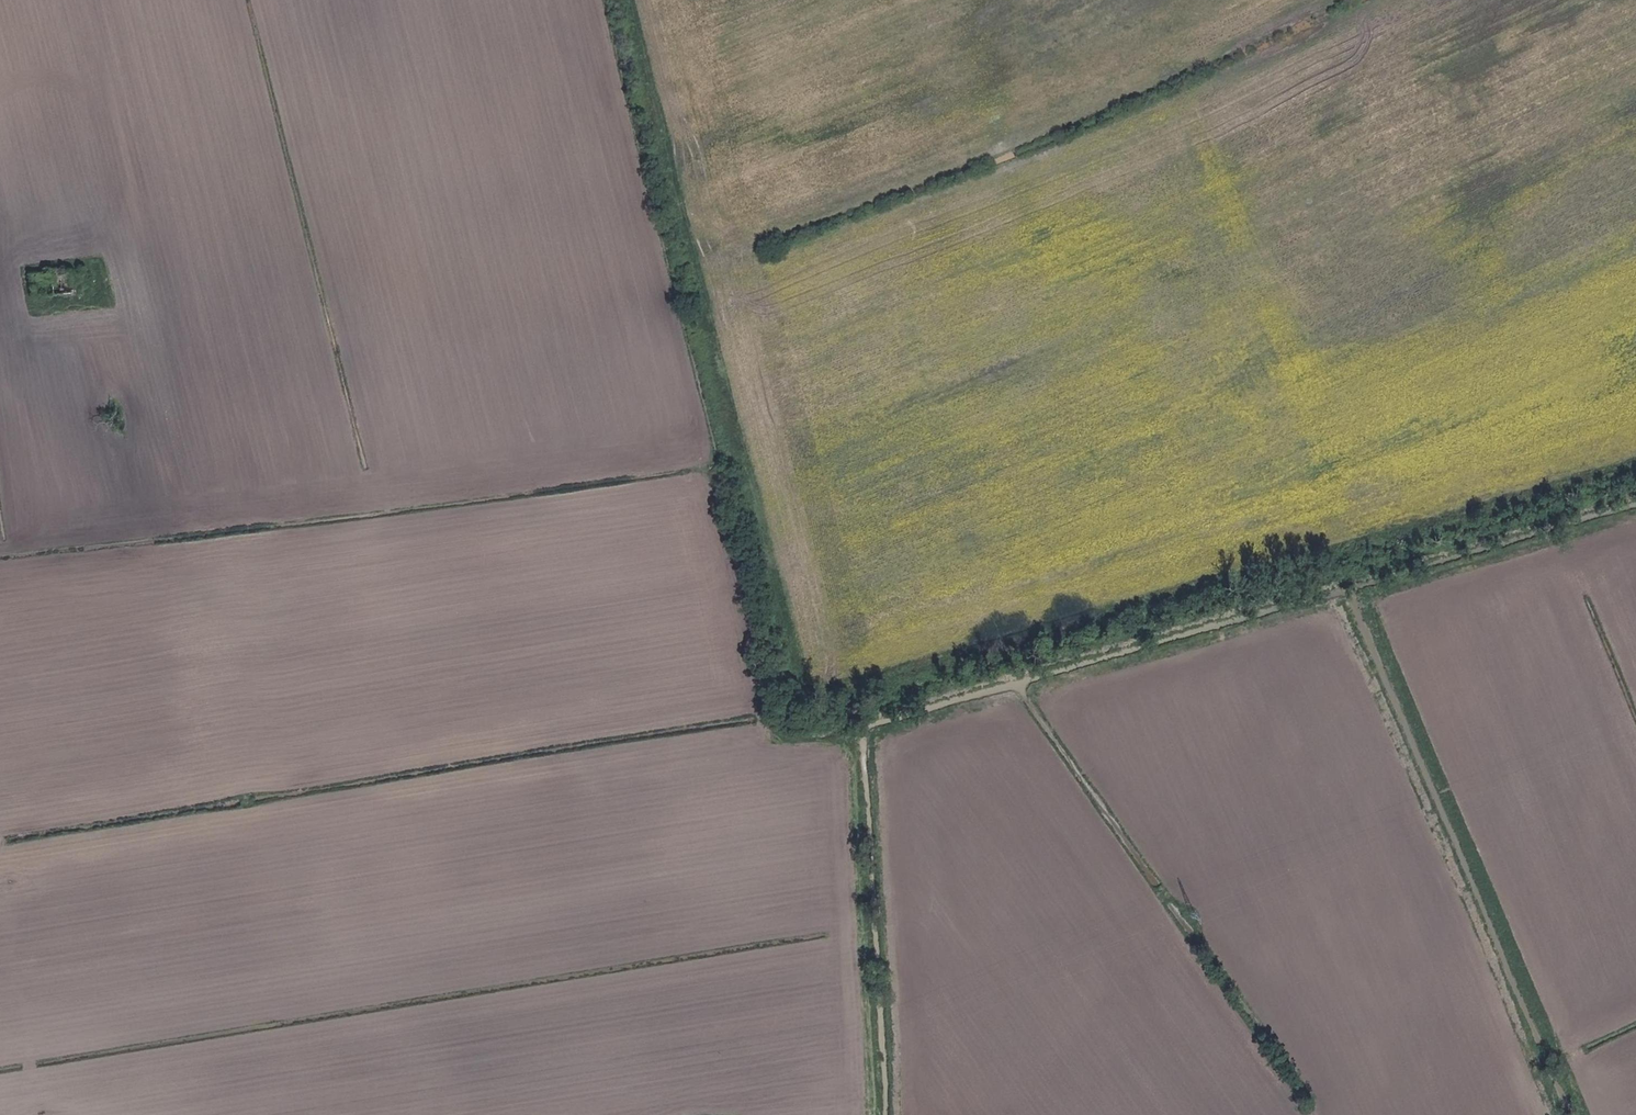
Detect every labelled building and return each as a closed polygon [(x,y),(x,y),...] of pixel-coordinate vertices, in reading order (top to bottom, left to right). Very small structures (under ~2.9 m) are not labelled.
[(1567,1033),(1563,1024),(1556,1027),(1560,1036),(1567,1033)]
